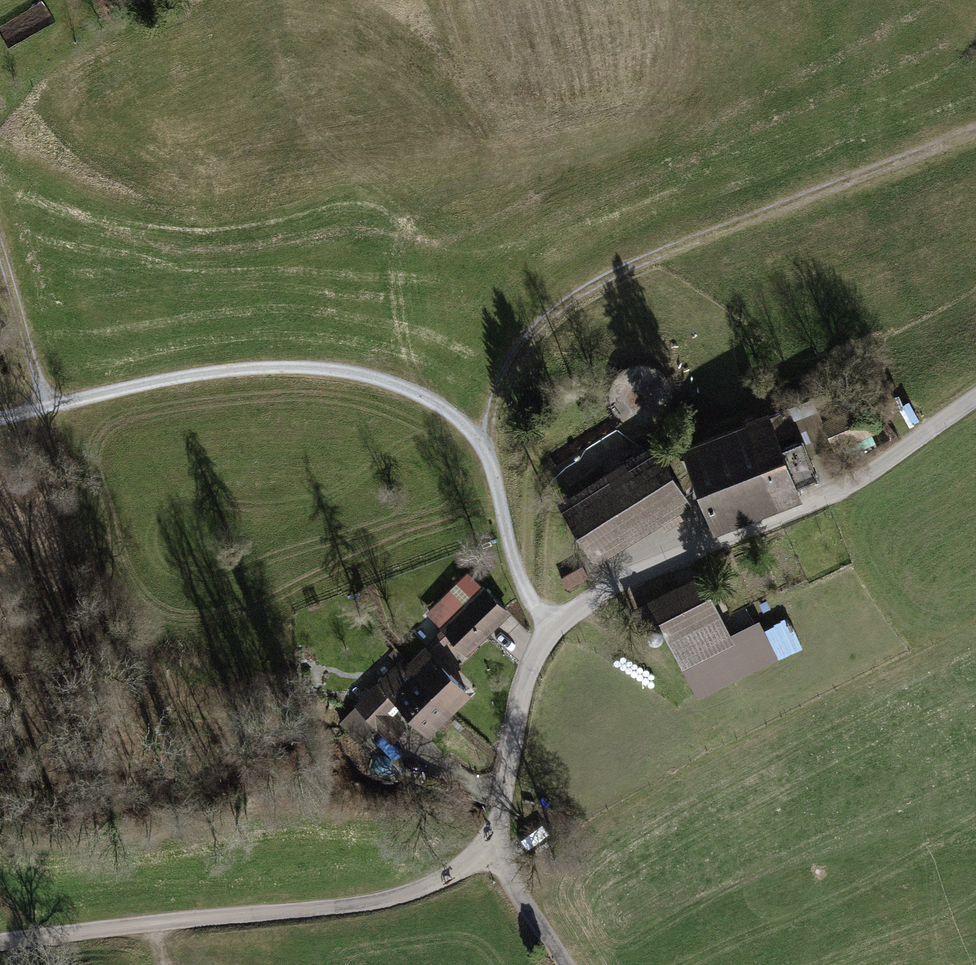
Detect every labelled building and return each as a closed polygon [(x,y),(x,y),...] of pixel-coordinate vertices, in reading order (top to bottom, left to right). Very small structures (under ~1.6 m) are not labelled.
[(813,401),(747,426),(778,508),(800,500),(782,453),(805,444),(809,457),(878,431),(867,403),(820,421),(813,401)] [(714,533),(778,508),(747,426),(682,451),(714,533)] [(656,441),(557,503),(593,561),(693,499),(656,441)] [(464,662),(507,620),(466,577),(423,619),(464,662)] [(698,578),(643,606),(693,704),(778,662),(758,624),(729,639),(698,578)] [(407,673),(452,723),(472,704),(426,655),(407,673)] [(452,723),(407,673),(403,669),(342,725),(363,749),(378,735),(391,750),(406,736),(388,718),(396,711),(428,745),(452,723)]
